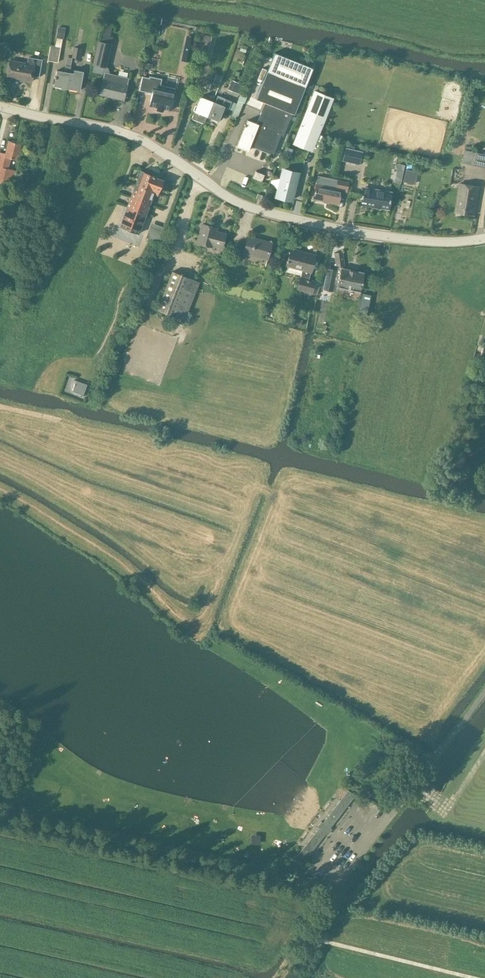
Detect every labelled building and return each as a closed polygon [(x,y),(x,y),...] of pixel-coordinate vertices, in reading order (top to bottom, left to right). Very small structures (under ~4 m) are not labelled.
[(58,27),(56,38),(62,39),(63,39),(65,28),(58,27)] [(195,49),(207,52),(212,36),(200,33),(195,49)] [(106,68),(112,44),(98,41),(93,64),(106,68)] [(185,44),(181,60),(190,62),(193,46),(185,44)] [(58,62),(60,47),(50,45),(48,57),(48,61),(58,62)] [(79,59),(81,48),(74,47),(72,58),(79,59)] [(282,136),(292,113),(294,114),(312,68),(274,53),(255,99),(264,102),(256,123),(247,119),(236,146),(247,151),(250,145),(273,154),(280,135),(282,136)] [(57,70),(54,86),(66,88),(69,70),(71,58),(67,57),(64,72),(57,70)] [(27,64),(10,60),(6,77),(14,78),(13,80),(23,82),(24,80),(31,82),(32,75),(38,77),(41,60),(28,58),(27,64)] [(74,70),(74,71),(69,70),(66,88),(80,90),(83,72),(74,70)] [(104,72),(99,94),(123,100),(129,78),(104,72)] [(213,84),(218,86),(219,86),(223,76),(216,74),(213,84)] [(142,77),(139,91),(152,94),(149,106),(157,108),(156,110),(162,112),(163,109),(170,111),(174,94),(174,93),(175,89),(160,85),(161,79),(149,76),(149,77),(149,79),(142,77)] [(232,80),(228,90),(235,92),(236,92),(238,86),(239,83),(232,80)] [(313,90),(297,130),(314,137),(318,125),(322,127),(333,98),(313,90)] [(240,95),(232,116),(238,118),(246,97),(240,95)] [(204,124),(206,116),(212,101),(200,96),(191,118),(204,124)] [(215,102),(212,101),(206,116),(218,121),(224,106),(229,108),(232,101),(225,98),(217,96),(215,102)] [(11,158),(17,159),(21,144),(8,141),(5,154),(0,153),(0,186),(11,189),(16,170),(8,169),(11,158)] [(285,146),(282,153),(290,156),(293,149),(285,146)] [(466,146),(465,150),(462,163),(475,165),(477,153),(476,153),(477,150),(473,149),(473,152),(470,151),(471,147),(466,146)] [(342,161),(360,165),(362,152),(344,148),(342,161)] [(283,169),(276,196),(291,200),(298,173),(283,169)] [(415,184),(417,172),(405,170),(403,182),(415,184)] [(133,190),(123,217),(120,225),(138,232),(153,194),(157,195),(160,187),(161,186),(162,183),(162,181),(163,179),(159,178),(159,176),(156,175),(154,176),(140,171),(133,189),(133,190)] [(264,174),(255,171),(252,178),(261,181),(264,174)] [(337,179),(335,188),(315,184),(313,199),(338,204),(340,192),(346,193),(348,182),(337,179)] [(479,186),(459,183),(455,212),(475,215),(479,186)] [(359,204),(388,209),(391,192),(362,187),(359,204)] [(158,241),(163,227),(152,223),(147,237),(158,241)] [(202,223),(197,242),(211,246),(212,243),(222,246),(225,234),(215,231),(216,227),(202,223)] [(238,241),(234,255),(242,257),(244,253),(267,259),(271,242),(248,236),(246,243),(238,241)] [(309,279),(310,272),(315,255),(290,248),(286,265),(302,270),(300,277),(299,276),(296,290),(312,294),(316,280),(309,279)] [(360,288),(363,289),(365,283),(362,282),(364,273),(345,269),(342,251),(333,253),(336,267),(335,270),(327,268),(323,290),(332,291),(333,285),(360,291),(360,289),(360,288)] [(199,282),(188,277),(172,271),(157,310),(185,320),(199,283),(199,282)] [(351,311),(349,318),(363,321),(365,314),(351,311)] [(83,395),(87,384),(76,380),(72,391),(83,395)] [(306,857),(315,846),(319,840),(325,832),(327,834),(329,831),(331,829),(330,828),(354,796),(347,790),(326,818),(323,822),(321,821),(317,826),(319,827),(315,832),(300,852),(306,857)] [(260,835),(251,834),(250,844),(259,844),(260,835)]
